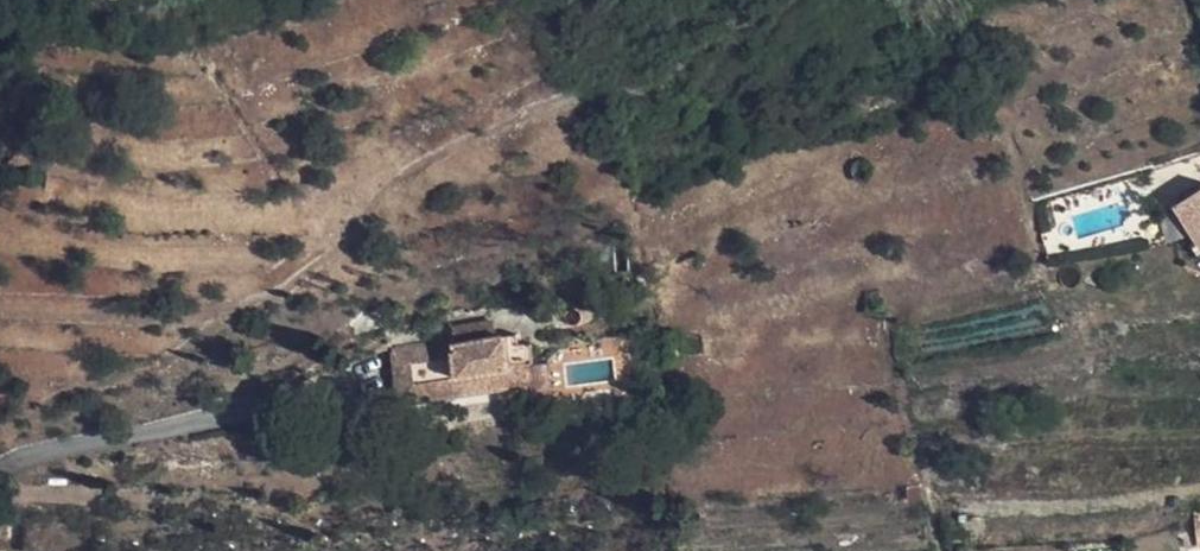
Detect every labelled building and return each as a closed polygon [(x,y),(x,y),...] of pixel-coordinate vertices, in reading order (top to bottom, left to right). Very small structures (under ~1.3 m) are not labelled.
[(1178,204),(1199,241),(1199,191),(1178,204)] [(519,344),(516,334),(454,345),(456,356),(413,363),(417,384),(458,376),(458,379),(513,370),(512,366),(528,363),(535,362),(533,342),(519,344)] [(531,385),(528,363),(512,366),(513,370),(458,379),(458,376),(417,384),(413,363),(395,366),(402,405),(458,396),(531,385)]
